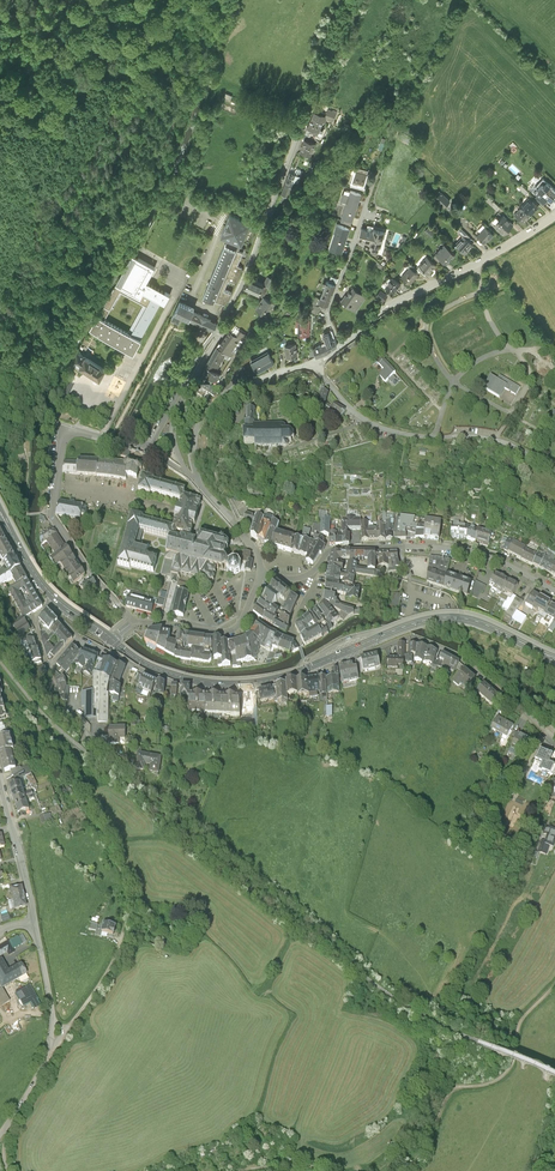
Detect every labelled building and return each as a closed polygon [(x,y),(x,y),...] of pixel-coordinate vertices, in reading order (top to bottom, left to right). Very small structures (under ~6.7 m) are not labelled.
[(314,113),(311,119),(322,123),(323,122),(325,123),(326,120),(333,122),(337,112),(333,110),(333,112),(328,110),(326,115),(320,112),(319,115),(314,113)] [(307,130),(311,131),(318,134),(319,131),(322,123),(311,119),(307,130)] [(388,137),(382,136),(379,147),(385,149),(388,137)] [(305,142),(300,154),(310,158),(315,146),(305,142)] [(369,168),(355,164),(351,179),(364,183),(369,168)] [(296,170),(294,175),(300,178),(302,178),(304,173),(296,170)] [(548,199),(551,202),(554,197),(554,190),(537,173),(530,181),(532,183),(528,187),(537,195),(535,197),(543,204),(548,199)] [(289,174),(285,185),(293,189),(296,189),(300,178),(294,175),(289,174)] [(527,194),(530,191),(522,182),(519,185),(527,194)] [(290,198),(293,189),(285,185),(281,195),(283,196),(289,198),(290,198)] [(363,194),(349,190),(341,214),(355,218),(363,194)] [(440,191),(435,198),(444,207),(450,200),(440,191)] [(286,204),(289,198),(283,196),(280,202),(286,204)] [(497,210),(501,206),(490,196),(487,199),(497,210)] [(528,199),(522,206),(531,214),(538,207),(528,199)] [(525,222),(531,214),(522,206),(515,214),(525,222)] [(221,236),(229,240),(241,244),(250,224),(230,215),(221,236)] [(513,223),(503,215),(494,225),(505,233),(513,223)] [(350,228),(337,224),(329,248),(342,252),(350,228)] [(494,234),(486,227),(479,235),(487,242),(494,234)] [(385,232),(374,229),(373,231),(362,228),(359,238),(370,241),(370,244),(373,244),(380,246),(381,247),(385,232)] [(434,233),(428,228),(425,231),(431,236),(434,233)] [(472,245),(463,236),(455,244),(464,253),(472,245)] [(224,246),(203,297),(226,306),(231,294),(223,291),(228,280),(236,283),(242,268),(237,266),(242,253),(238,251),(241,244),(229,240),(226,247),(224,246)] [(378,253),(380,246),(373,244),(371,252),(378,253)] [(455,255),(444,245),(436,253),(443,260),(447,263),(455,255)] [(433,257),(439,263),(443,260),(436,253),(433,257)] [(131,254),(115,282),(139,295),(147,281),(155,266),(131,254)] [(438,264),(427,256),(419,265),(427,272),(430,274),(438,264)] [(406,264),(410,267),(415,272),(418,269),(417,268),(408,261),(406,264)] [(427,272),(419,265),(417,268),(418,269),(425,275),(427,272)] [(337,267),(333,277),(337,278),(341,269),(337,267)] [(415,272),(410,267),(402,276),(410,283),(418,274),(415,272)] [(264,283),(251,275),(245,284),(259,292),(260,291),(264,283)] [(331,276),(329,283),(335,285),(337,278),(333,277),(331,276)] [(400,285),(392,278),(385,287),(393,294),(400,285)] [(132,354),(161,302),(164,304),(170,294),(147,281),(139,295),(115,282),(88,329),(129,352),(132,354)] [(327,282),(323,292),(331,296),(336,286),(335,285),(329,283),(327,282)] [(263,293),(268,286),(264,283),(260,291),(263,293)] [(366,296),(353,288),(348,296),(346,295),(341,302),(356,311),(366,296)] [(387,296),(381,290),(376,296),(383,301),(387,296)] [(327,306),(331,296),(323,292),(319,302),(327,306)] [(272,301),(264,296),(256,307),(264,313),(272,301)] [(181,314),(189,318),(193,312),(194,308),(180,301),(172,317),(178,321),(181,314)] [(275,304),(272,301),(264,313),(266,314),(275,304)] [(309,309),(317,314),(320,306),(315,304),(312,303),(309,309)] [(193,312),(189,318),(198,323),(208,329),(213,332),(217,324),(212,321),(193,312)] [(309,334),(310,320),(297,319),(297,324),(299,324),(299,334),(309,334)] [(230,331),(225,338),(239,347),(246,335),(239,330),(235,335),(230,331)] [(323,334),(326,343),(335,340),(332,331),(323,334)] [(232,357),(239,347),(225,338),(219,348),(227,353),(232,357)] [(327,352),(337,346),(335,340),(326,343),(314,347),(317,356),(327,352)] [(295,342),(285,344),(287,355),(297,353),(295,342)] [(217,347),(210,356),(220,363),(227,353),(219,348),(217,347)] [(269,350),(252,358),(256,367),(257,370),(274,362),(269,350)] [(250,353),(241,357),(248,371),(256,367),(252,358),(250,353)] [(103,375),(105,369),(82,357),(78,354),(72,365),(100,380),(103,375)] [(215,371),(220,363),(210,356),(205,364),(209,366),(215,371)] [(376,362),(381,367),(385,363),(381,358),(376,362)] [(395,374),(385,363),(381,367),(385,372),(380,377),(386,383),(395,374)] [(220,374),(215,371),(209,366),(205,372),(216,380),(220,374)] [(64,398),(74,379),(67,375),(57,394),(64,398)] [(520,388),(500,376),(497,381),(490,377),(483,389),(499,399),(505,390),(516,396),(520,388)] [(200,392),(212,399),(217,389),(206,383),(200,392)] [(319,402),(325,406),(326,403),(329,393),(323,391),(319,402)] [(346,410),(336,403),(332,410),(342,416),(346,410)] [(245,428),(255,428),(255,414),(248,414),(248,426),(245,426),(245,428)] [(254,431),(255,431),(255,428),(245,428),(246,437),(254,437),(254,431)] [(282,429),(282,430),(280,430),(280,429),(279,429),(279,430),(275,431),(275,430),(274,430),(274,431),(270,431),(270,430),(269,430),(269,431),(265,431),(265,430),(264,431),(264,432),(260,432),(260,431),(259,431),(259,432),(255,432),(255,431),(254,431),(254,437),(246,437),(243,438),(244,450),(252,449),(255,448),(255,454),(256,454),(256,453),(260,453),(260,454),(262,454),(261,453),(266,453),(266,454),(267,454),(267,453),(271,452),(271,453),(272,453),(272,452),(276,452),(276,453),(277,453),(277,452),(279,452),(279,453),(280,453),(280,452),(286,451),(288,449),(288,446),(287,446),(287,445),(290,445),(291,447),(292,446),(291,445),(293,443),(294,443),(295,442),(293,441),(293,438),(294,437),(294,436),(293,437),(290,435),(291,434),(289,433),(289,435),(286,435),(286,434),(285,434),(285,432),(286,431),(285,430),(285,431),(283,430),(283,429),(282,429)] [(129,450),(129,449),(124,448),(124,449),(121,456),(128,458),(130,451),(129,451),(129,450)] [(152,455),(146,453),(146,454),(145,455),(144,454),(141,464),(142,465),(143,466),(143,468),(149,470),(152,455)] [(125,463),(79,456),(78,460),(76,471),(126,480),(127,476),(137,478),(139,470),(141,470),(142,469),(143,468),(143,466),(142,465),(141,464),(140,463),(139,463),(138,463),(137,463),(133,462),(132,461),(130,460),(129,460),(127,461),(126,462),(125,463)] [(76,471),(78,460),(65,458),(63,468),(76,471)] [(185,490),(153,482),(154,480),(147,478),(142,476),(138,491),(150,494),(151,492),(181,500),(179,509),(178,509),(177,514),(175,520),(176,520),(173,528),(143,520),(143,518),(131,515),(127,529),(128,530),(122,550),(118,564),(130,568),(130,566),(154,572),(157,559),(146,557),(148,551),(138,549),(143,532),(171,539),(166,555),(167,556),(161,575),(165,576),(171,578),(170,582),(174,583),(178,584),(179,580),(180,580),(181,578),(180,578),(181,577),(182,576),(185,576),(185,578),(186,578),(186,577),(190,578),(190,579),(191,578),(193,579),(194,579),(194,580),(195,580),(195,579),(199,580),(199,581),(200,581),(200,580),(204,581),(203,582),(204,583),(205,582),(206,582),(206,583),(207,583),(207,582),(209,583),(210,584),(211,584),(210,583),(213,581),(213,582),(214,581),(213,581),(214,578),(215,578),(215,577),(214,577),(212,575),(214,574),(215,575),(216,574),(215,573),(216,569),(218,569),(218,571),(219,571),(219,570),(222,570),(222,572),(223,572),(223,570),(230,573),(230,574),(236,575),(240,572),(241,567),(239,562),(233,561),(232,562),(226,560),(226,559),(225,559),(225,558),(225,557),(224,557),(225,555),(226,554),(226,553),(225,553),(224,551),(227,550),(227,551),(228,551),(227,550),(228,547),(229,547),(229,546),(228,546),(226,545),(226,544),(226,543),(225,543),(225,544),(223,543),(224,543),(224,542),(223,541),(222,541),(221,541),(220,541),(220,543),(215,541),(216,540),(215,540),(214,541),(211,540),(211,539),(210,538),(210,540),(206,539),(207,538),(206,537),(205,539),(202,538),(202,536),(201,536),(200,538),(199,538),(198,538),(197,539),(197,540),(198,541),(199,541),(198,543),(195,542),(196,541),(195,541),(194,542),(191,541),(191,540),(190,540),(190,541),(184,539),(183,538),(183,537),(176,535),(177,532),(180,534),(180,535),(182,535),(182,534),(184,535),(184,536),(190,538),(192,532),(191,532),(193,525),(195,526),(198,515),(197,514),(198,507),(199,508),(201,502),(183,496),(185,490)] [(56,510),(79,516),(81,511),(86,513),(87,509),(82,507),(83,502),(59,496),(56,510)] [(266,514),(264,521),(258,541),(265,545),(272,524),(273,520),(274,516),(266,514)] [(319,521),(322,521),(321,526),(321,536),(329,537),(330,519),(328,519),(328,515),(320,514),(319,521)] [(251,537),(258,541),(264,521),(256,518),(247,515),(246,515),(245,520),(243,524),(253,528),(251,537)] [(386,517),(386,523),(385,529),(386,534),(386,540),(393,540),(393,534),(394,518),(386,517)] [(415,519),(400,517),(399,521),(403,521),(403,525),(401,525),(400,533),(406,532),(406,539),(412,539),(412,534),(411,534),(411,533),(413,525),(415,519)] [(426,521),(415,519),(413,525),(414,526),(418,526),(425,528),(426,521)] [(276,520),(273,520),(272,524),(265,545),(272,547),(277,534),(279,526),(275,525),(276,520)] [(342,529),(347,530),(361,530),(361,524),(361,521),(355,522),(354,520),(347,520),(347,521),(342,521),(342,529)] [(396,520),(394,533),(400,533),(401,525),(403,525),(403,521),(399,521),(396,520)] [(441,523),(426,521),(425,528),(424,538),(439,540),(441,523)] [(41,531),(42,536),(46,534),(56,528),(53,524),(52,523),(49,523),(42,527),(41,529),(41,531)] [(377,540),(377,530),(377,529),(368,530),(367,523),(361,524),(361,530),(362,541),(368,541),(369,541),(377,540)] [(452,538),(466,540),(468,529),(463,528),(463,526),(464,523),(459,523),(459,526),(452,525),(451,535),(453,535),(452,538)] [(377,530),(377,540),(385,540),(384,524),(376,524),(377,529),(377,530)] [(321,536),(321,526),(320,527),(314,526),(313,531),(311,535),(315,536),(315,537),(317,537),(320,538),(320,536),(320,535),(321,536)] [(425,528),(418,526),(416,534),(415,538),(424,538),(425,528)] [(56,528),(46,534),(56,549),(66,543),(56,528)] [(347,530),(342,529),(341,533),(342,536),(342,537),(342,545),(349,545),(350,535),(347,535),(347,530)] [(466,540),(476,543),(477,531),(468,529),(466,540)] [(309,543),(309,542),(307,542),(308,538),(309,538),(310,531),(309,531),(304,530),(304,531),(302,541),(299,555),(305,557),(308,547),(309,543)] [(299,540),(294,539),(291,553),(299,555),(302,541),(304,531),(301,531),(299,540)] [(477,531),(476,543),(488,546),(488,547),(492,535),(477,531)] [(291,553),(294,539),(277,534),(272,547),(291,553)] [(325,547),(322,546),(324,542),(319,540),(320,538),(317,537),(315,537),(315,536),(311,535),(310,539),(313,539),(314,540),(316,540),(313,544),(312,547),(311,547),(310,550),(319,554),(321,555),(325,547)] [(20,561),(5,536),(0,539),(0,550),(6,560),(0,563),(0,572),(10,567),(20,561)] [(71,551),(66,543),(56,549),(49,554),(55,562),(59,559),(71,551)] [(312,544),(309,543),(308,547),(305,557),(308,558),(311,547),(312,547),(313,544),(312,544)] [(508,554),(514,557),(519,547),(513,544),(511,548),(508,553),(508,554)] [(526,550),(519,547),(514,557),(521,560),(526,550)] [(242,564),(246,565),(247,561),(250,561),(251,554),(250,554),(250,551),(244,550),(242,564)] [(313,565),(319,554),(310,550),(308,558),(306,562),(313,565)] [(521,560),(532,565),(538,555),(526,550),(521,560)] [(85,572),(71,551),(59,559),(73,579),(85,572)] [(342,560),(341,552),(341,553),(331,554),(329,571),(343,573),(345,573),(347,573),(348,566),(340,564),(340,561),(342,560)] [(355,555),(355,552),(350,552),(346,552),(345,560),(350,560),(350,562),(349,564),(356,565),(356,564),(356,561),(355,559),(355,555)] [(365,560),(365,552),(355,552),(355,555),(355,559),(356,561),(357,560),(365,560)] [(375,561),(375,553),(375,552),(365,552),(365,560),(368,560),(368,570),(375,571),(375,561)] [(389,560),(388,560),(388,552),(381,552),(380,552),(380,554),(380,560),(379,566),(384,566),(384,565),(389,565),(389,560)] [(393,552),(388,552),(388,560),(389,560),(390,560),(391,569),(400,569),(398,560),(397,552),(393,552)] [(544,559),(538,555),(532,565),(539,569),(544,559)] [(430,557),(428,570),(446,576),(447,573),(449,559),(430,557)] [(550,574),(554,566),(554,564),(544,559),(539,569),(550,574)] [(20,561),(10,567),(12,572),(16,578),(27,572),(20,561)] [(347,573),(345,573),(344,578),(354,579),(355,575),(379,578),(380,572),(375,571),(368,570),(359,569),(358,570),(356,569),(357,565),(356,564),(356,565),(349,564),(349,563),(348,566),(347,573)] [(12,572),(10,567),(0,572),(0,573),(0,579),(12,572)] [(444,588),(446,576),(428,570),(427,580),(427,582),(444,588)] [(343,573),(329,571),(326,584),(339,586),(340,581),(344,581),(344,578),(345,573),(343,573)] [(33,604),(42,599),(27,572),(16,578),(19,583),(20,582),(27,594),(33,604)] [(446,576),(444,588),(467,595),(471,582),(461,578),(462,575),(458,573),(457,577),(447,574),(447,573),(446,576)] [(502,590),(507,580),(495,574),(491,583),(496,585),(495,587),(502,590)] [(80,584),(85,590),(96,582),(92,576),(80,584)] [(179,580),(191,584),(193,579),(191,578),(190,579),(190,578),(186,577),(186,578),(185,578),(185,576),(182,576),(181,577),(180,578),(181,578),(180,580),(179,580)] [(23,610),(33,604),(27,594),(24,596),(17,584),(19,583),(16,578),(7,583),(23,610)] [(345,586),(353,587),(354,579),(344,578),(344,581),(343,585),(345,586)] [(191,584),(179,580),(178,584),(177,586),(190,590),(191,584)] [(518,586),(507,580),(502,590),(513,596),(513,595),(518,586)] [(486,587),(475,581),(471,596),(477,599),(480,592),(483,593),(486,587)] [(284,590),(277,584),(270,592),(278,598),(284,590)] [(359,595),(359,592),(360,592),(360,588),(353,587),(345,586),(344,587),(339,586),(326,584),(325,592),(336,594),(344,595),(347,596),(346,600),(357,602),(359,595)] [(290,595),(284,590),(278,598),(280,599),(285,603),(290,595)] [(173,614),(183,616),(185,608),(187,602),(189,594),(176,591),(169,613),(173,614)] [(270,592),(263,602),(272,609),(279,601),(280,599),(278,598),(270,592)] [(336,594),(325,592),(324,602),(330,603),(329,606),(332,607),(335,607),(334,609),(341,612),(348,617),(354,615),(354,609),(341,606),(341,605),(339,604),(337,602),(338,600),(337,599),(335,599),(336,594)] [(129,597),(126,606),(136,609),(139,599),(140,594),(137,593),(136,597),(135,598),(129,597)] [(390,611),(397,613),(401,594),(394,593),(391,607),(390,606),(389,610),(390,610),(390,611)] [(533,609),(539,597),(532,593),(526,605),(533,609)] [(495,605),(508,611),(514,601),(511,599),(500,594),(497,600),(495,605)] [(513,596),(511,599),(514,601),(520,605),(522,601),(513,595),(513,596)] [(283,612),(291,617),(298,601),(291,596),(285,609),(285,610),(284,610),(283,612)] [(488,604),(480,600),(477,606),(491,613),(495,605),(497,600),(491,597),(488,604)] [(550,603),(539,597),(533,609),(536,612),(538,610),(544,613),(550,603)] [(139,599),(136,609),(152,614),(154,604),(156,604),(157,601),(151,600),(150,603),(146,601),(146,600),(143,599),(142,598),(142,600),(139,599)] [(159,599),(157,605),(163,607),(165,600),(159,599)] [(520,605),(514,601),(508,611),(501,623),(507,625),(512,618),(517,610),(520,605)] [(263,602),(258,607),(268,614),(274,618),(277,615),(280,617),(281,615),(281,614),(279,612),(278,612),(272,609),(263,602)] [(338,618),(324,602),(318,608),(324,616),(327,620),(330,625),(330,624),(338,618)] [(550,603),(544,613),(554,619),(554,620),(554,606),(550,603)] [(57,616),(47,605),(39,612),(49,623),(57,616)] [(258,607),(253,613),(263,620),(268,614),(258,607)] [(324,616),(318,608),(313,612),(328,632),(330,629),(332,628),(333,628),(331,625),(330,624),(330,625),(327,620),(324,622),(321,618),(324,616)] [(526,617),(517,610),(512,618),(521,624),(526,617)] [(12,617),(16,623),(26,617),(22,611),(12,617)] [(291,617),(283,612),(281,614),(281,615),(282,615),(280,620),(279,621),(286,626),(286,625),(288,627),(291,617)] [(328,632),(313,612),(308,616),(316,627),(316,626),(319,631),(322,635),(323,636),(328,632)] [(344,621),(348,617),(341,612),(338,616),(344,621)] [(268,614),(263,620),(273,626),(277,620),(277,619),(274,618),(268,614)] [(52,627),(55,630),(63,623),(57,616),(49,623),(52,627)] [(316,627),(308,616),(303,620),(308,627),(309,626),(311,630),(316,627)] [(29,622),(26,617),(16,623),(19,628),(29,622)] [(277,620),(273,626),(286,633),(289,627),(288,627),(286,625),(286,626),(279,621),(277,620)] [(308,627),(303,620),(295,626),(300,636),(311,630),(309,626),(308,627)] [(72,634),(63,623),(55,630),(61,637),(54,643),(50,646),(53,650),(72,634)] [(269,641),(272,633),(267,631),(258,624),(254,630),(269,641)] [(311,630),(300,636),(305,644),(322,635),(319,631),(316,626),(316,627),(311,630)] [(40,632),(43,640),(48,636),(55,630),(52,627),(47,631),(45,628),(40,632)] [(161,631),(162,631),(162,629),(150,630),(144,640),(156,646),(158,642),(160,639),(161,631)] [(257,640),(253,647),(259,650),(260,646),(265,649),(269,641),(254,630),(250,635),(250,636),(257,640)] [(20,637),(22,646),(36,641),(33,631),(25,633),(26,635),(20,637)] [(156,646),(165,650),(169,639),(168,639),(170,632),(162,631),(161,631),(160,639),(158,642),(156,646)] [(272,647),(277,635),(272,633),(269,641),(265,649),(268,650),(270,651),(272,647)] [(190,635),(184,634),(182,644),(182,645),(187,646),(186,649),(181,649),(180,656),(190,658),(192,651),(188,650),(189,647),(190,635)] [(189,647),(192,647),(205,649),(205,637),(190,635),(189,647)] [(278,649),(283,638),(277,635),(272,647),(278,649)] [(54,643),(48,636),(43,640),(46,650),(50,646),(54,643)] [(259,650),(253,647),(257,640),(250,636),(246,637),(251,659),(254,660),(259,650)] [(246,637),(240,639),(245,661),(251,659),(246,637)] [(221,638),(213,638),(213,645),(213,647),(214,657),(222,657),(222,650),(221,647),(221,645),(221,642),(221,640),(221,638)] [(291,649),(294,642),(283,638),(278,649),(290,653),(291,649)] [(177,641),(169,639),(165,650),(172,654),(174,655),(176,647),(177,643),(177,641)] [(240,639),(234,641),(236,654),(237,662),(240,661),(245,661),(240,639)] [(39,653),(36,641),(22,646),(24,650),(29,648),(31,655),(39,653)] [(80,648),(72,641),(56,657),(60,661),(65,667),(80,648)] [(229,650),(228,642),(221,642),(221,645),(221,647),(222,650),(222,657),(222,660),(222,664),(230,663),(230,661),(229,650)] [(409,649),(409,653),(412,653),(415,653),(418,644),(409,643),(409,649)] [(422,660),(424,654),(426,646),(418,644),(415,653),(414,656),(415,656),(414,658),(422,660)] [(82,664),(85,658),(89,650),(83,646),(76,661),(82,664)] [(389,646),(385,648),(388,657),(393,657),(389,646)] [(426,663),(431,665),(434,658),(436,649),(426,646),(424,654),(427,655),(425,660),(427,660),(426,663)] [(205,651),(205,649),(192,647),(192,651),(190,658),(206,661),(209,661),(210,660),(211,660),(211,659),(212,658),(212,657),(211,656),(212,656),(212,651),(205,651)] [(98,654),(89,650),(85,658),(88,659),(83,669),(89,672),(98,654)] [(439,650),(435,658),(444,661),(444,660),(439,657),(442,651),(439,650)] [(459,661),(442,651),(439,657),(444,660),(444,661),(443,662),(449,665),(448,667),(454,671),(459,661)] [(366,656),(361,658),(363,667),(368,666),(369,670),(375,668),(374,665),(379,664),(377,654),(366,656)] [(104,664),(99,673),(110,678),(117,663),(105,657),(102,662),(102,663),(104,664)] [(404,659),(404,658),(398,657),(393,657),(388,657),(388,667),(397,668),(397,666),(400,666),(401,666),(403,666),(403,659),(404,659)] [(435,658),(434,658),(431,665),(431,668),(435,670),(437,665),(441,666),(443,662),(444,661),(435,658)] [(46,666),(43,659),(33,663),(36,670),(46,666)] [(357,667),(356,660),(352,661),(352,663),(339,666),(342,682),(359,679),(357,667)] [(62,671),(65,667),(60,661),(55,666),(62,672),(62,671)] [(119,685),(126,667),(118,663),(110,681),(111,682),(119,685)] [(461,672),(453,680),(458,684),(461,681),(467,686),(472,681),(472,680),(475,677),(466,669),(463,673),(461,671),(461,672)] [(59,690),(63,689),(64,686),(66,682),(66,680),(64,674),(62,671),(62,672),(55,676),(59,690)] [(107,692),(110,678),(99,673),(94,671),(93,692),(93,708),(97,708),(97,714),(97,720),(108,720),(109,692),(107,692)] [(135,680),(141,682),(144,675),(138,672),(135,680)] [(157,680),(144,675),(141,682),(139,686),(142,688),(152,692),(157,680)] [(333,676),(326,677),(327,687),(339,686),(338,675),(333,676)] [(325,676),(318,677),(319,689),(320,694),(327,693),(326,684),(325,676)] [(318,677),(307,678),(309,691),(316,690),(316,689),(319,689),(318,677)] [(309,693),(309,691),(307,678),(296,679),(297,692),(297,694),(309,693)] [(296,679),(286,681),(286,683),(287,693),(297,692),(296,679)] [(164,693),(165,681),(157,681),(156,693),(164,693)] [(121,686),(119,685),(111,682),(109,692),(114,694),(119,696),(121,686)] [(499,695),(484,682),(477,691),(492,704),(499,695)] [(190,683),(181,683),(180,694),(189,695),(189,692),(190,683)] [(286,683),(276,685),(276,686),(272,687),(273,690),(274,696),(274,700),(287,699),(287,693),(286,683)] [(270,687),(255,690),(256,696),(260,695),(261,699),(274,696),(273,690),(271,690),(270,687)] [(97,714),(97,708),(93,708),(93,692),(85,692),(85,689),(82,689),(82,707),(84,707),(84,714),(97,714)] [(188,707),(204,708),(206,693),(201,692),(201,691),(193,691),(193,692),(189,692),(189,695),(188,707)] [(204,708),(222,708),(222,694),(218,693),(218,692),(210,692),(209,693),(206,693),(204,708)] [(226,694),(222,694),(222,708),(239,709),(239,694),(234,694),(235,693),(226,692),(226,694)] [(502,733),(509,722),(497,715),(491,727),(502,733)] [(514,724),(509,722),(502,733),(507,736),(508,734),(512,728),(514,724)] [(125,725),(109,725),(108,741),(118,741),(118,736),(125,736),(125,725)] [(519,732),(512,728),(508,734),(516,738),(519,732)] [(533,740),(519,732),(516,738),(513,743),(527,751),(533,740)] [(0,738),(0,753),(11,751),(13,750),(13,748),(14,748),(15,747),(14,744),(13,744),(12,744),(10,736),(0,738)] [(145,761),(149,762),(151,753),(138,750),(135,765),(145,767),(145,761)] [(540,750),(532,766),(551,776),(554,768),(554,767),(546,763),(550,755),(540,750)] [(3,764),(14,762),(11,751),(0,753),(3,764)] [(160,754),(151,753),(149,762),(150,762),(149,768),(158,769),(160,754)] [(16,769),(14,762),(3,764),(5,772),(16,769)] [(10,788),(12,795),(24,791),(21,784),(10,788)] [(546,794),(547,799),(546,802),(549,803),(550,798),(554,798),(553,789),(548,789),(549,794),(548,794),(546,794)] [(12,795),(15,803),(26,799),(24,791),(12,795)] [(15,803),(18,810),(29,806),(26,799),(15,803)] [(518,811),(520,807),(514,804),(506,820),(515,825),(521,813),(518,811)] [(31,813),(29,806),(18,810),(20,817),(31,813)] [(50,813),(40,816),(42,823),(53,820),(52,817),(51,817),(50,813)] [(541,842),(549,844),(553,845),(554,840),(554,830),(546,827),(544,832),(547,833),(545,840),(542,839),(541,842)] [(546,853),(549,844),(541,842),(538,850),(546,853)] [(9,888),(12,898),(24,895),(21,885),(9,888)] [(24,895),(12,898),(15,910),(27,907),(24,895)] [(3,923),(12,920),(9,914),(1,917),(3,923)] [(117,925),(104,922),(102,929),(97,928),(98,925),(90,923),(89,929),(97,931),(96,935),(101,936),(103,930),(115,933),(117,925)] [(13,950),(22,944),(18,937),(9,942),(8,942),(2,945),(3,945),(0,947),(0,956),(7,953),(9,956),(15,953),(13,950)] [(0,989),(0,1004),(2,1007),(10,1002),(2,989),(14,982),(14,981),(27,974),(21,962),(8,970),(1,959),(0,959),(0,989)] [(30,985),(16,993),(24,1008),(31,1004),(34,1010),(41,1006),(30,985)]
